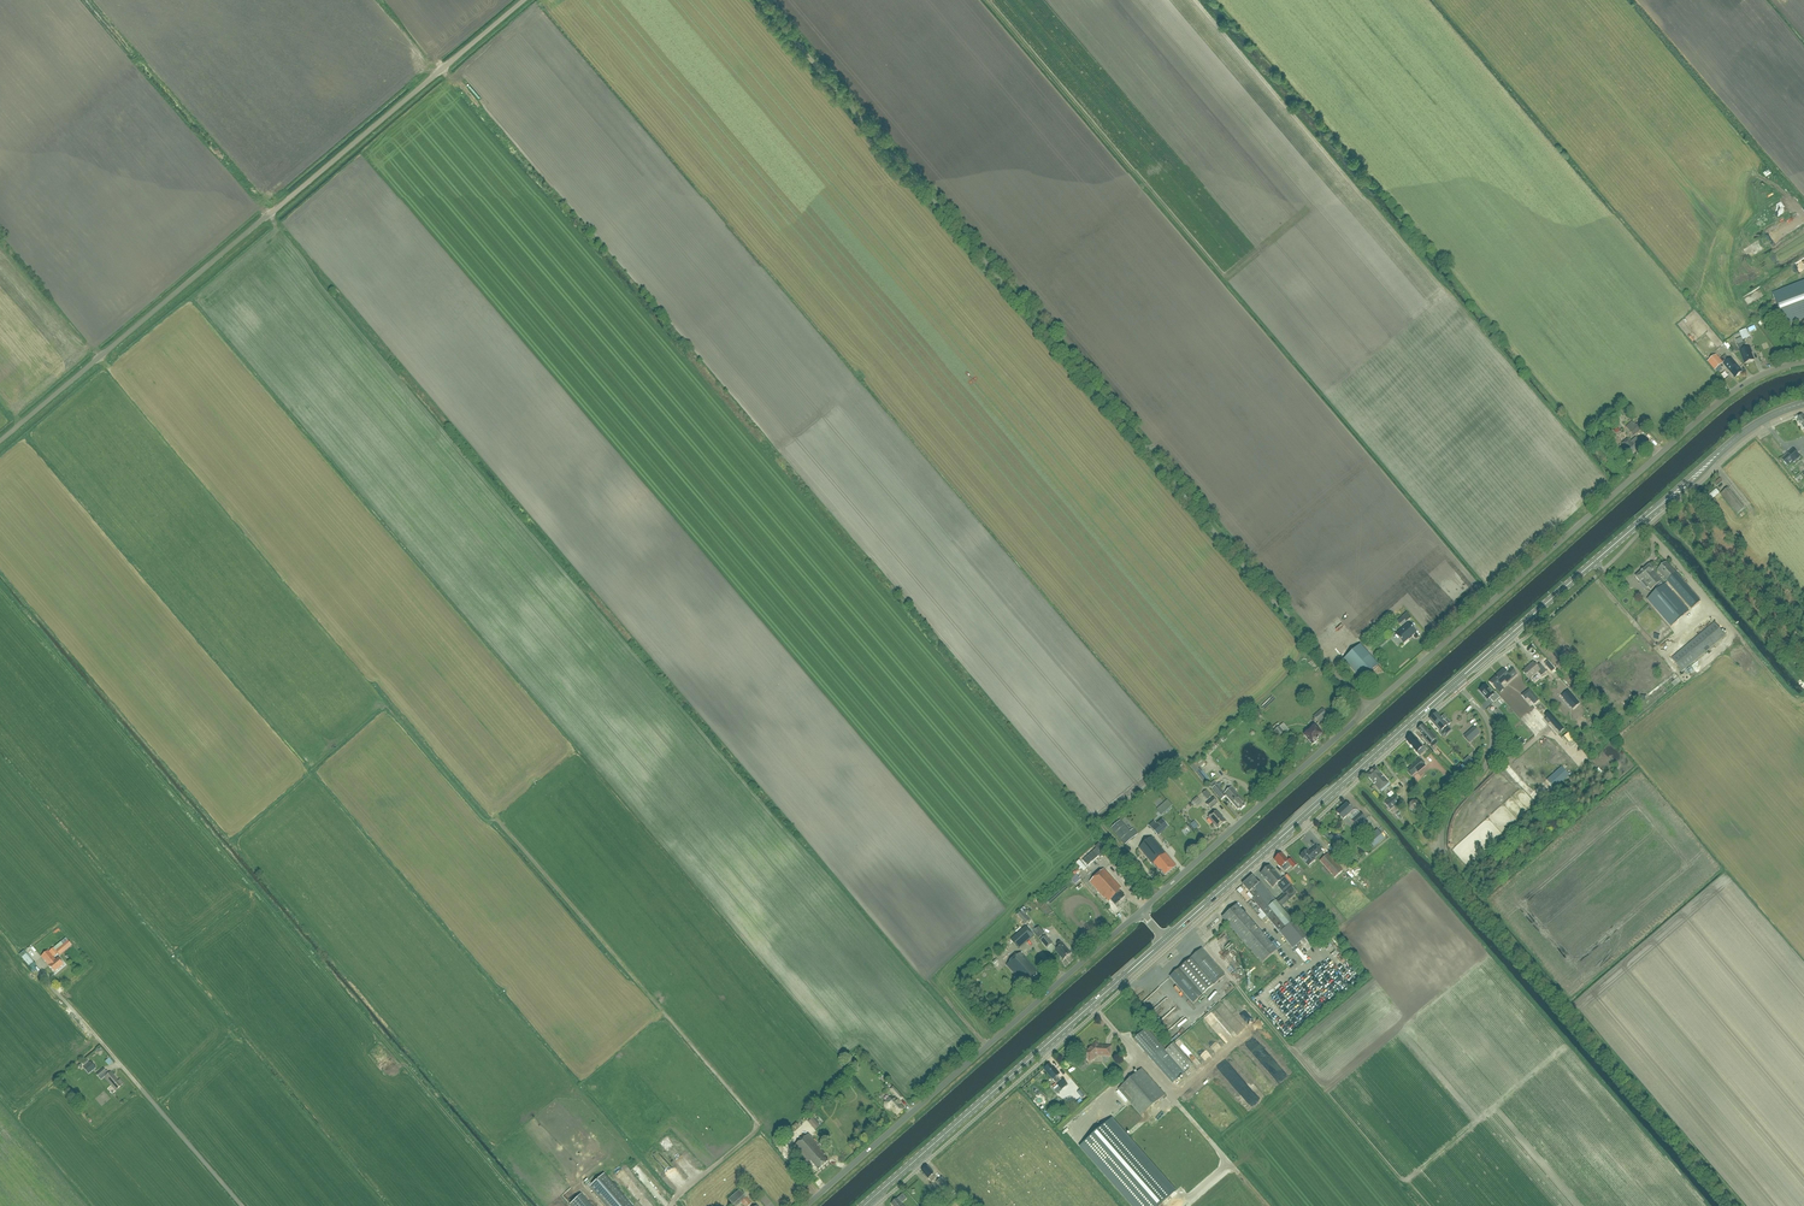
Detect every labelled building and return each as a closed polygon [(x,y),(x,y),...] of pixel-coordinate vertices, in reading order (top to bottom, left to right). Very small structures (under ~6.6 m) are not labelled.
[(1773,294),(1785,326),(1803,319),(1803,283),(1773,294)] [(1750,338),(1746,330),(1740,333),(1743,340),(1750,338)] [(1738,346),(1745,364),(1754,360),(1751,354),(1752,353),(1750,347),(1747,348),(1745,343),(1738,346)] [(1719,361),(1716,357),(1708,363),(1715,371),(1723,365),(1722,364),(1728,359),(1725,355),(1719,361)] [(1727,369),(1735,378),(1743,372),(1735,363),(1734,363),(1731,359),(1724,364),(1728,369),(1727,369)] [(1625,427),(1629,432),(1634,437),(1640,431),(1635,426),(1631,422),(1625,427)] [(1635,439),(1631,443),(1628,440),(1622,444),(1626,448),(1623,450),(1627,454),(1629,452),(1632,455),(1642,446),(1635,439)] [(1788,454),(1789,455),(1783,460),(1783,461),(1782,462),(1786,467),(1787,466),(1788,466),(1794,461),(1797,465),(1802,461),(1799,458),(1800,458),(1793,450),(1788,454)] [(1736,499),(1732,494),(1725,500),(1729,505),(1736,499)] [(1683,582),(1667,563),(1658,571),(1668,582),(1674,590),(1683,582)] [(1649,566),(1636,578),(1640,583),(1642,581),(1648,588),(1651,591),(1658,585),(1661,582),(1653,572),(1654,571),(1649,566)] [(1648,600),(1671,627),(1689,612),(1665,585),(1664,585),(1661,582),(1658,585),(1661,588),(1648,600)] [(1683,582),(1674,590),(1692,610),(1701,602),(1683,582)] [(1407,613),(1402,617),(1406,622),(1411,618),(1407,613)] [(1672,658),(1683,672),(1725,636),(1714,623),(1672,658)] [(1403,644),(1416,633),(1408,624),(1396,635),(1403,644)] [(1362,681),(1364,679),(1378,665),(1360,645),(1343,660),(1362,681)] [(1501,664),(1508,671),(1514,666),(1507,659),(1501,664)] [(1555,670),(1548,662),(1544,664),(1551,672),(1555,670)] [(1541,677),(1546,672),(1541,667),(1538,670),(1532,663),(1528,667),(1522,673),(1529,680),(1537,673),(1541,677)] [(1499,693),(1500,693),(1502,691),(1502,690),(1499,686),(1504,681),(1506,683),(1516,674),(1511,669),(1506,674),(1502,670),(1498,674),(1489,682),(1495,689),(1499,693)] [(1674,678),(1671,681),(1677,687),(1680,684),(1674,678)] [(1493,703),(1499,698),(1495,693),(1494,694),(1485,685),(1478,691),(1487,701),(1489,699),(1493,703)] [(1529,689),(1515,700),(1519,705),(1528,698),(1533,704),(1538,701),(1529,689)] [(1579,704),(1570,693),(1563,699),(1561,701),(1563,704),(1566,702),(1572,710),(1579,704)] [(1276,702),(1275,701),(1278,698),(1274,695),(1263,706),(1268,712),(1272,708),(1271,707),(1276,702)] [(1498,718),(1501,715),(1496,709),(1493,713),(1498,718)] [(1318,723),(1327,716),(1322,710),(1313,717),(1318,723)] [(1556,729),(1560,726),(1549,712),(1544,716),(1546,718),(1544,720),(1548,724),(1550,722),(1556,729)] [(1442,731),(1450,724),(1443,716),(1440,719),(1436,714),(1429,720),(1440,733),(1438,734),(1442,737),(1445,735),(1442,731)] [(1526,718),(1523,721),(1535,734),(1538,732),(1526,718)] [(1281,727),(1286,734),(1290,732),(1284,724),(1281,727)] [(1313,745),(1313,744),(1315,744),(1317,743),(1317,741),(1323,736),(1315,726),(1304,735),(1313,745)] [(1428,746),(1436,739),(1430,732),(1429,733),(1423,726),(1417,731),(1423,737),(1421,738),(1428,746)] [(1455,726),(1450,731),(1457,739),(1463,734),(1455,726)] [(1468,732),(1464,737),(1469,743),(1474,739),(1479,734),(1474,727),(1468,732)] [(1275,742),(1285,734),(1279,728),(1270,735),(1275,742)] [(1569,742),(1573,738),(1568,732),(1564,736),(1569,742)] [(1416,753),(1423,747),(1418,740),(1417,741),(1412,736),(1406,741),(1416,753)] [(1475,765),(1468,757),(1464,762),(1470,769),(1475,765)] [(1409,769),(1406,771),(1411,777),(1414,775),(1417,772),(1417,773),(1426,766),(1419,758),(1411,766),(1409,769)] [(1194,763),(1190,766),(1196,774),(1200,770),(1194,763)] [(1380,791),(1384,787),(1388,783),(1375,768),(1366,776),(1380,791)] [(1456,768),(1451,773),(1460,782),(1465,778),(1456,768)] [(1219,788),(1222,786),(1219,783),(1211,790),(1221,801),(1226,796),(1219,788)] [(1246,804),(1234,790),(1232,788),(1224,794),(1238,810),(1239,809),(1240,811),(1245,806),(1244,805),(1246,804)] [(1207,801),(1213,798),(1208,790),(1202,793),(1207,801)] [(1390,811),(1400,802),(1394,795),(1383,803),(1390,811)] [(1210,810),(1217,804),(1212,799),(1205,805),(1210,810)] [(1167,800),(1166,801),(1156,810),(1161,815),(1172,806),(1167,800)] [(1412,803),(1409,805),(1409,809),(1411,813),(1416,813),(1419,811),(1419,807),(1416,803),(1412,803)] [(1356,827),(1365,820),(1360,813),(1354,818),(1350,813),(1353,811),(1346,804),(1336,813),(1342,820),(1347,816),(1356,827)] [(1217,829),(1225,822),(1220,817),(1220,816),(1216,811),(1208,819),(1217,829)] [(1154,821),(1148,826),(1157,836),(1168,827),(1162,819),(1156,824),(1154,821)] [(1119,821),(1110,829),(1124,846),(1138,834),(1133,829),(1129,832),(1119,821)] [(1373,848),(1384,839),(1377,830),(1366,840),(1373,848)] [(1176,866),(1165,853),(1152,837),(1138,848),(1151,865),(1153,863),(1158,871),(1160,870),(1165,875),(1176,866)] [(1300,857),(1308,867),(1315,861),(1314,859),(1322,852),(1316,846),(1310,852),(1311,852),(1309,854),(1307,851),(1300,857)] [(1280,867),(1281,868),(1284,872),(1290,866),(1293,869),(1297,865),(1291,859),(1288,862),(1281,854),(1279,856),(1279,855),(1277,857),(1274,861),(1278,865),(1278,866),(1279,868),(1280,867)] [(1328,854),(1319,862),(1330,874),(1338,866),(1328,854)] [(1264,879),(1264,880),(1265,881),(1266,881),(1272,888),(1275,885),(1282,892),(1290,885),(1284,878),(1281,880),(1273,870),(1272,871),(1269,867),(1261,874),(1264,878),(1263,878),(1264,879)] [(1125,898),(1119,891),(1121,889),(1104,870),(1104,869),(1104,870),(1090,882),(1089,882),(1090,883),(1104,899),(1105,898),(1109,902),(1111,901),(1115,906),(1116,906),(1119,903),(1121,902),(1121,901),(1124,899),(1125,898)] [(1076,875),(1071,880),(1075,885),(1081,880),(1076,875)] [(1287,875),(1284,877),(1292,886),(1295,884),(1287,875)] [(1259,882),(1257,884),(1252,877),(1247,881),(1285,928),(1292,922),(1259,882)] [(1285,928),(1247,881),(1242,885),(1248,893),(1248,892),(1253,898),(1251,900),(1279,933),(1279,932),(1285,928)] [(1289,900),(1284,894),(1277,901),(1282,906),(1289,900)] [(1261,964),(1276,951),(1237,906),(1222,919),(1261,964)] [(1029,921),(1021,912),(1017,915),(1025,925),(1029,921)] [(1292,922),(1285,928),(1279,932),(1293,949),(1306,938),(1292,922)] [(1325,931),(1317,924),(1314,928),(1316,930),(1315,932),(1320,936),(1325,931)] [(1312,945),(1315,943),(1300,926),(1298,928),(1312,945)] [(1019,949),(1033,936),(1025,927),(1011,939),(1019,949)] [(1033,933),(1039,940),(1045,934),(1039,928),(1033,933)] [(1045,936),(1039,940),(1046,948),(1051,943),(1045,936)] [(66,938),(53,949),(55,951),(56,951),(60,955),(71,946),(68,941),(66,938)] [(1068,953),(1069,952),(1062,944),(1062,945),(1060,942),(1056,945),(1058,947),(1054,950),(1063,960),(1069,955),(1068,953)] [(34,956),(39,953),(35,946),(29,950),(34,956)] [(26,960),(30,966),(35,962),(26,950),(25,951),(29,958),(26,960)] [(1193,1003),(1224,976),(1201,950),(1170,977),(1193,1003)] [(54,973),(63,965),(58,958),(55,960),(49,952),(42,958),(49,966),(54,973)] [(1033,991),(1042,983),(1036,975),(1038,973),(1021,953),(1006,966),(1023,985),(1024,985),(1026,987),(1028,986),(1033,991)] [(1295,1025),(1301,1020),(1296,1014),(1290,1019),(1295,1025)] [(1208,1023),(1213,1027),(1219,1021),(1214,1016),(1208,1023)] [(1165,1051),(1146,1029),(1133,1040),(1151,1060),(1154,1058),(1175,1082),(1193,1066),(1173,1044),(1165,1051)] [(1173,1039),(1180,1031),(1178,1029),(1171,1037),(1173,1039)] [(1092,1047),(1083,1054),(1086,1058),(1086,1059),(1089,1063),(1091,1063),(1094,1060),(1094,1059),(1095,1058),(1097,1056),(1110,1056),(1111,1047),(1105,1047),(1105,1048),(1100,1048),(1097,1044),(1093,1048),(1092,1047)] [(85,1067),(83,1069),(88,1075),(96,1069),(91,1062),(85,1067)] [(1059,1074),(1055,1070),(1054,1071),(1049,1065),(1043,1070),(1061,1090),(1067,1085),(1062,1079),(1060,1080),(1057,1076),(1059,1074)] [(113,1076),(113,1075),(111,1072),(108,1075),(103,1069),(96,1075),(101,1081),(104,1078),(116,1091),(124,1084),(120,1080),(118,1081),(113,1076)] [(1141,1116),(1164,1096),(1141,1069),(1118,1089),(1141,1116)] [(891,1091),(899,1100),(902,1097),(894,1089),(891,1091)] [(902,1110),(901,1108),(902,1107),(895,1098),(893,1100),(891,1098),(890,1098),(884,1103),(884,1106),(886,1109),(889,1109),(890,1108),(896,1115),(902,1110)] [(813,1119),(808,1123),(815,1130),(820,1127),(813,1119)] [(1111,1120),(1080,1147),(1132,1205),(1159,1205),(1175,1192),(1111,1120)] [(803,1139),(794,1148),(808,1164),(811,1162),(819,1171),(828,1162),(823,1156),(825,1155),(820,1150),(821,1149),(808,1135),(803,1139)] [(826,1139),(822,1142),(827,1147),(831,1144),(826,1139)] [(927,1167),(925,1170),(924,1170),(923,1170),(922,1172),(925,1175),(924,1176),(927,1180),(928,1179),(932,1183),(936,1179),(933,1175),(934,1174),(927,1167)] [(605,1205),(631,1205),(603,1174),(589,1187),(605,1205)] [(953,1190),(942,1178),(936,1182),(947,1195),(953,1190)] [(751,1204),(739,1190),(728,1199),(734,1205),(737,1205),(740,1203),(743,1205),(749,1205),(751,1204)]
